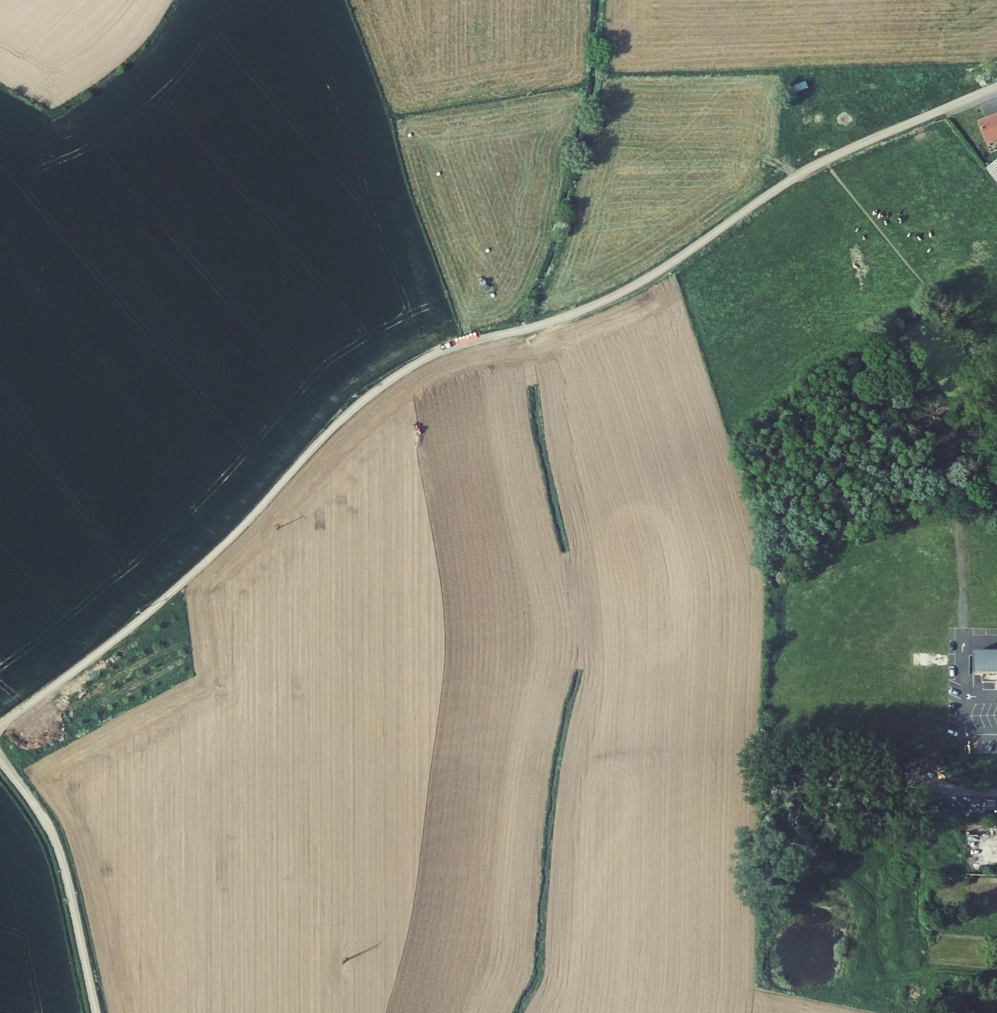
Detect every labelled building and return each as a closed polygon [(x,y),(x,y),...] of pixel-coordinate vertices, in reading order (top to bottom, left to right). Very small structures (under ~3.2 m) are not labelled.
[(991,119),(984,122),(984,121),(975,125),(984,146),(996,140),(996,116),(991,119)] [(988,168),(996,180),(996,160),(988,168)] [(948,207),(943,201),(938,206),(943,212),(948,207)] [(976,663),(974,737),(996,737),(996,663),(976,663)]
